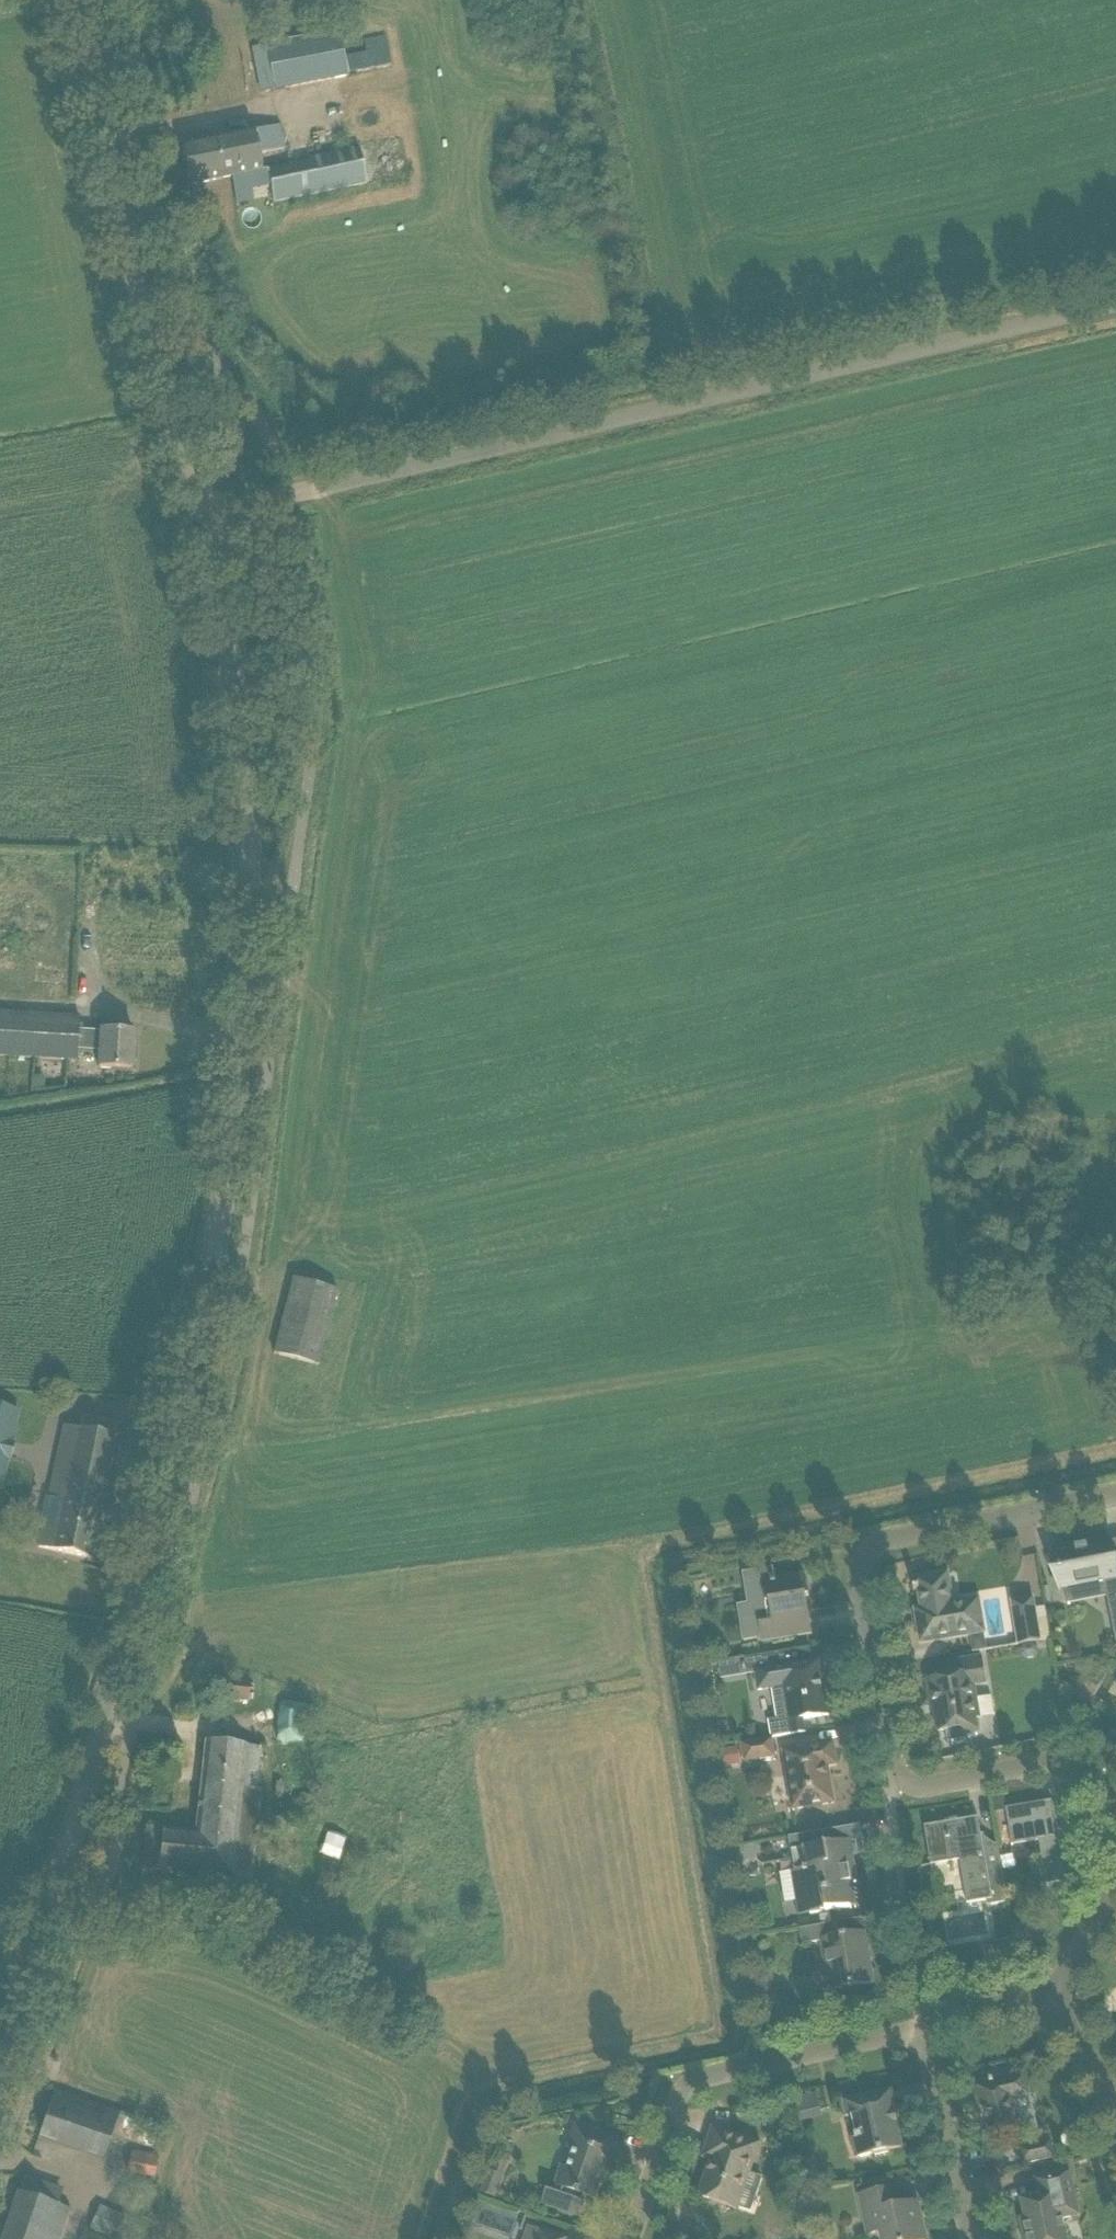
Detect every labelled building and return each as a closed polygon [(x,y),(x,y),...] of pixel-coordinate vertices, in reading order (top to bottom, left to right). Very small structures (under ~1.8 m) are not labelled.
[(266,46),(253,49),(262,93),(274,90),(347,76),(347,75),(389,67),(384,39),(365,43),(367,52),(343,57),(338,32),(266,46)] [(273,202),(366,183),(359,145),(307,155),(308,163),(262,172),(258,156),(284,150),(280,126),(254,131),(181,146),(189,187),(231,178),(236,203),(272,196),(273,202)] [(133,1033),(100,1032),(78,1031),(79,1018),(0,1013),(0,1057),(76,1061),(76,1050),(99,1052),(98,1069),(131,1070),(133,1033)] [(273,1354),(318,1365),(337,1291),(293,1279),(273,1354)] [(0,1492),(11,1443),(18,1412),(0,1408),(0,1492)] [(89,1559),(115,1437),(113,1437),(116,1424),(82,1417),(79,1430),(64,1427),(38,1548),(89,1559)] [(1054,1551),(1054,1553),(1056,1561),(1060,1583),(1061,1589),(1084,1584),(1086,1593),(1100,1591),(1105,1590),(1109,1607),(1115,1640),(1115,1570),(1113,1570),(1109,1551),(1107,1542),(1107,1540),(1105,1541),(1101,1542),(1060,1550),(1056,1551),(1054,1551)] [(743,1574),(748,1603),(737,1605),(743,1641),(761,1638),(762,1642),(792,1637),(790,1623),(809,1620),(805,1596),(808,1596),(804,1574),(775,1579),(775,1578),(774,1578),(772,1569),(743,1574)] [(921,1608),(914,1609),(920,1644),(985,1633),(979,1599),(954,1603),(949,1572),(913,1579),(915,1587),(913,1588),(913,1591),(917,1591),(921,1608)] [(1036,1619),(1033,1598),(1011,1602),(1018,1645),(1040,1642),(1052,1640),(1048,1617),(1036,1619)] [(1024,1646),(1021,1651),(1022,1657),(1026,1660),(1032,1659),(1035,1655),(1035,1649),(1030,1646),(1024,1646)] [(828,1715),(821,1673),(823,1672),(821,1659),(792,1664),(790,1651),(769,1654),(760,1656),(762,1669),(754,1670),(758,1691),(766,1690),(772,1689),(777,1719),(768,1721),(771,1738),(805,1733),(803,1720),(807,1719),(828,1715)] [(976,1700),(973,1680),(985,1678),(981,1657),(945,1663),(947,1677),(926,1681),(930,1705),(933,1705),(938,1732),(945,1731),(947,1743),(951,1746),(964,1744),(962,1735),(978,1733),(974,1711),(972,1701),(976,1700)] [(216,1699),(248,1702),(250,1681),(218,1678),(216,1699)] [(276,1741),(303,1744),(307,1704),(280,1701),(276,1741)] [(775,1758),(772,1739),(742,1745),(745,1763),(775,1758)] [(257,1774),(260,1748),(205,1742),(195,1832),(147,1827),(143,1869),(249,1881),(260,1790),(242,1788),(243,1772),(257,1774)] [(783,1752),(792,1810),(834,1803),(828,1767),(837,1766),(833,1744),(783,1752)] [(735,1748),(720,1751),(723,1767),(737,1765),(735,1748)] [(1066,1882),(1066,1879),(1079,1877),(1075,1856),(1063,1858),(1053,1801),(1005,1809),(1009,1831),(1011,1843),(1038,1839),(1046,1885),(1066,1882)] [(924,1827),(930,1866),(959,1861),(967,1904),(991,1900),(992,1905),(1008,1903),(1002,1869),(998,1847),(983,1850),(978,1818),(959,1821),(958,1817),(944,1820),(944,1823),(924,1827)] [(788,1872),(795,1917),(829,1911),(850,1907),(851,1911),(861,1909),(857,1889),(852,1890),(848,1869),(854,1869),(847,1828),(789,1838),(794,1871),(788,1872)] [(754,1846),(737,1849),(739,1863),(757,1860),(754,1846)] [(799,1929),(802,1945),(821,1941),(825,1969),(829,1991),(873,1983),(869,1957),(866,1957),(862,1935),(865,1934),(865,1933),(838,1937),(836,1923),(814,1927),(799,1929)] [(984,2119),(981,2120),(986,2140),(1020,2132),(1013,2099),(1029,2096),(1025,2075),(1006,2079),(1003,2077),(992,2080),(992,2079),(988,2079),(989,2081),(976,2084),(977,2087),(975,2090),(977,2101),(980,2103),(984,2119)] [(899,2122),(895,2104),(892,2089),(879,2092),(842,2100),(846,2117),(851,2116),(856,2137),(851,2138),(855,2158),(881,2153),(902,2148),(897,2123),(899,2122)] [(39,2135),(60,2142),(103,2157),(118,2114),(53,2091),(39,2135)] [(574,2151),(568,2168),(561,2166),(552,2192),(546,2190),(541,2204),(580,2217),(585,2203),(584,2203),(587,2196),(595,2199),(606,2170),(610,2171),(620,2139),(575,2124),(567,2149),(574,2151)] [(715,2147),(698,2196),(719,2203),(738,2209),(738,2207),(751,2211),(762,2178),(750,2173),(753,2164),(760,2143),(712,2127),(707,2145),(715,2147)] [(1019,2148),(1023,2164),(1054,2157),(1051,2141),(1019,2148)] [(125,2171),(152,2179),(158,2157),(131,2150),(125,2171)] [(811,2156),(803,2158),(805,2168),(813,2166),(811,2156)] [(479,2192),(495,2199),(508,2164),(496,2159),(491,2171),(488,2170),(479,2192)] [(1062,2220),(1071,2217),(1069,2209),(1078,2207),(1070,2171),(1034,2179),(1038,2196),(1020,2201),(1027,2226),(1021,2227),(1023,2238),(1067,2238),(1062,2220)] [(42,2197),(47,2183),(25,2176),(20,2190),(42,2197)] [(867,2235),(880,2232),(881,2238),(925,2238),(919,2211),(911,2212),(909,2204),(902,2205),(897,2187),(876,2192),(859,2196),(867,2235)] [(2,2238),(59,2238),(68,2210),(56,2206),(18,2193),(2,2238)] [(109,2238),(114,2238),(123,2217),(99,2206),(89,2230),(109,2238)] [(548,2234),(529,2228),(526,2238),(562,2238),(548,2234)]
